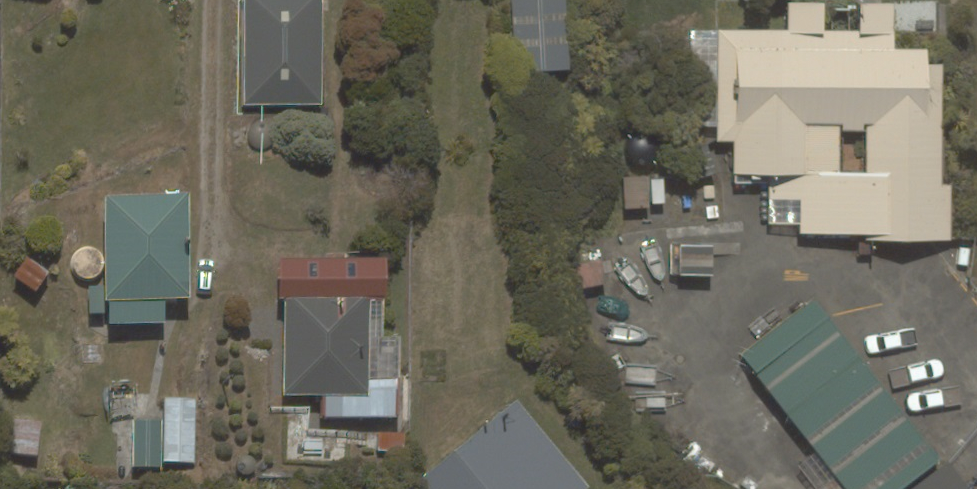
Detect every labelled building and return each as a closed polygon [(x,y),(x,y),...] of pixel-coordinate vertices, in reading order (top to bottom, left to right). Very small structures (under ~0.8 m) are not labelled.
[(323,0),(244,0),(246,104),(325,102),(323,0)] [(515,72),(570,69),(566,0),(511,0),(515,72)] [(947,65),(931,65),(931,49),(893,48),(894,3),(872,3),(859,3),(859,30),(825,30),(826,2),(787,1),(786,30),(715,28),(713,143),(732,144),(732,176),(769,177),(768,224),(805,225),(805,238),(953,241),(954,184),(944,182),(947,65)] [(105,195),(107,298),(190,297),(188,193),(105,195)] [(742,355),(845,488),(904,488),(943,459),(818,297),(742,355)] [(369,299),(285,298),(284,394),(368,395),(369,299)] [(518,401),(419,483),(424,488),(586,488),(589,487),(518,401)] [(950,462),(913,488),(970,488),(950,462)]
